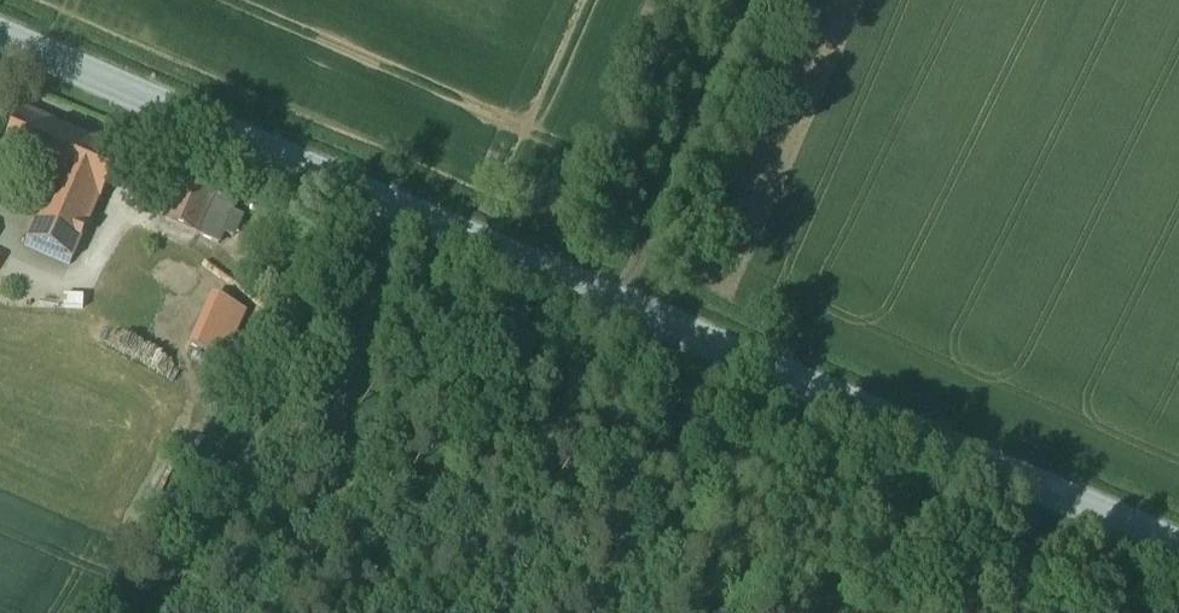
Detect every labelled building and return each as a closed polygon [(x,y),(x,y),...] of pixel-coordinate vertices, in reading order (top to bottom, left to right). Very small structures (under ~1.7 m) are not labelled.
[(15,175),(0,212),(0,244),(32,257),(58,194),(81,204),(99,164),(0,121),(0,168),(15,175)] [(175,195),(141,181),(120,232),(154,246),(175,195)] [(222,244),(239,202),(192,184),(176,226),(222,244)] [(230,351),(236,317),(223,315),(220,332),(202,328),(199,345),(230,351)]
